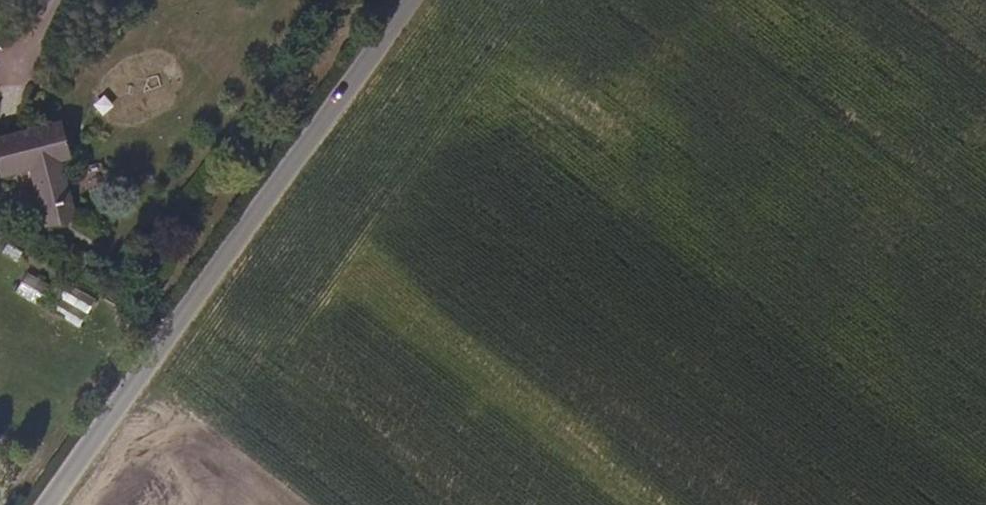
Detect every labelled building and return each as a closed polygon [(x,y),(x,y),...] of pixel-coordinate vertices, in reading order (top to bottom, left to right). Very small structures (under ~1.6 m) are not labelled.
[(48,108),(0,123),(0,162),(22,155),(34,193),(60,187),(49,147),(59,144),(48,108)] [(65,203),(60,187),(34,193),(39,209),(65,203)]
